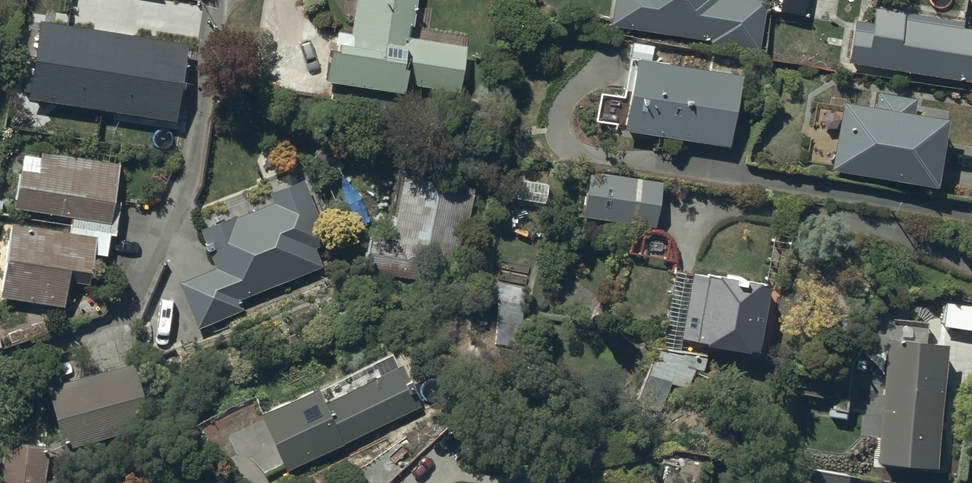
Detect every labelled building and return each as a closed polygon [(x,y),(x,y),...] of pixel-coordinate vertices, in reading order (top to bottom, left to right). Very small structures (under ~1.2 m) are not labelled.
[(353,42),(340,40),(339,47),(329,45),(325,75),(400,85),(401,78),(456,86),(461,48),(402,40),(405,18),(412,19),(414,0),(359,0),(353,42)] [(763,0),(613,0),(610,27),(710,38),(709,44),(758,49),(763,0)] [(809,0),(777,0),(775,14),(806,19),(809,0)] [(961,26),(963,17),(913,10),(913,13),(902,11),(904,1),(895,0),(879,0),(878,7),(873,6),(871,22),(854,20),(848,62),(971,80),(971,28),(961,26)] [(112,30),(41,18),(29,93),(100,105),(112,30)] [(183,41),(112,30),(100,105),(171,116),(183,41)] [(629,55),(633,56),(623,130),(728,145),(738,71),(651,58),(653,44),(631,40),(629,55)] [(933,185),(944,115),(914,110),(916,98),(878,93),(876,106),(841,101),(831,170),(933,185)] [(117,163),(41,150),(39,158),(24,156),(16,203),(73,213),(71,223),(108,229),(114,230),(119,200),(111,199),(117,163)] [(368,231),(361,268),(456,288),(478,179),(404,164),(388,236),(368,231)] [(588,169),(581,214),(654,226),(662,181),(588,169)] [(178,280),(196,327),(243,309),(238,298),(341,259),(309,175),(269,190),(274,202),(237,216),(236,213),(199,227),(214,266),(178,280)] [(511,178),(508,197),(545,202),(548,183),(511,178)] [(108,229),(71,223),(69,233),(13,224),(2,293),(62,302),(66,276),(88,280),(92,250),(104,252),(108,229)] [(692,272),(680,336),(756,350),(768,285),(692,272)] [(520,284),(497,280),(488,330),(520,335),(523,314),(515,313),(520,284)] [(943,344),(889,340),(878,456),(932,461),(943,344)] [(702,373),(705,357),(652,346),(640,406),(663,411),(669,382),(692,387),(695,372),(702,373)] [(44,385),(62,448),(149,423),(130,360),(44,385)] [(320,389),(262,416),(286,471),(423,405),(403,367),(326,403),(320,389)] [(2,440),(0,456),(0,482),(44,482),(49,445),(2,440)] [(814,472),(812,482),(848,482),(849,478),(814,472)]
